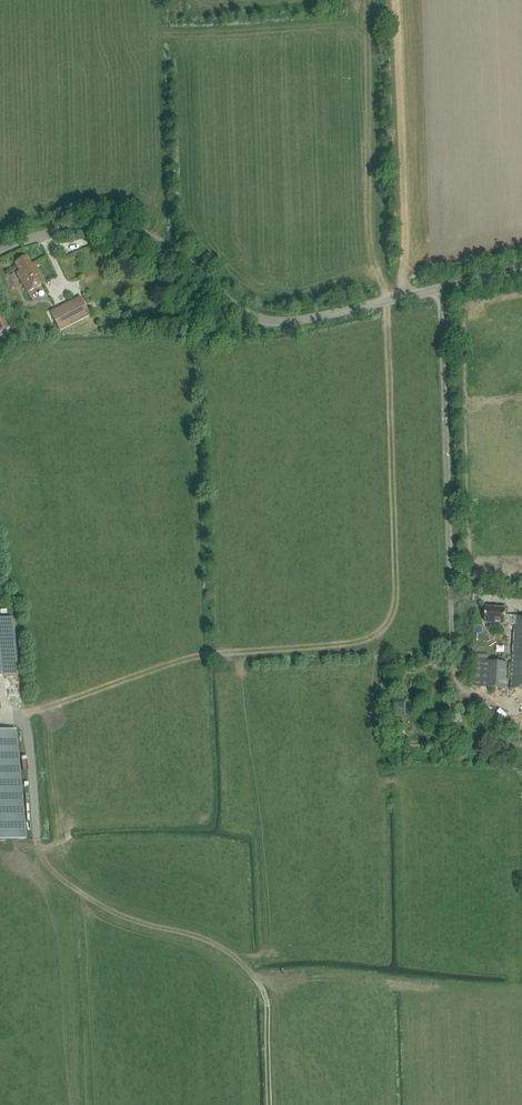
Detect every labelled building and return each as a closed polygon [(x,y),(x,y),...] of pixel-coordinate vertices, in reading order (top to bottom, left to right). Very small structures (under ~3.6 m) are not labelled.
[(28,292),(45,282),(34,263),(31,264),(26,257),(15,263),(19,271),(16,273),(28,292)] [(91,315),(81,296),(50,312),(60,331),(91,315)] [(0,305),(0,332),(11,328),(0,305)] [(506,615),(506,609),(486,607),(485,622),(505,624),(515,625),(510,688),(521,689),(521,616),(506,615)] [(13,617),(0,618),(0,676),(19,674),(13,617)] [(507,662),(474,660),(472,686),(506,688),(507,662)] [(399,701),(399,698),(390,698),(390,710),(399,710),(399,707),(407,707),(407,701),(399,701)] [(27,839),(17,730),(0,731),(0,842),(27,839)]
